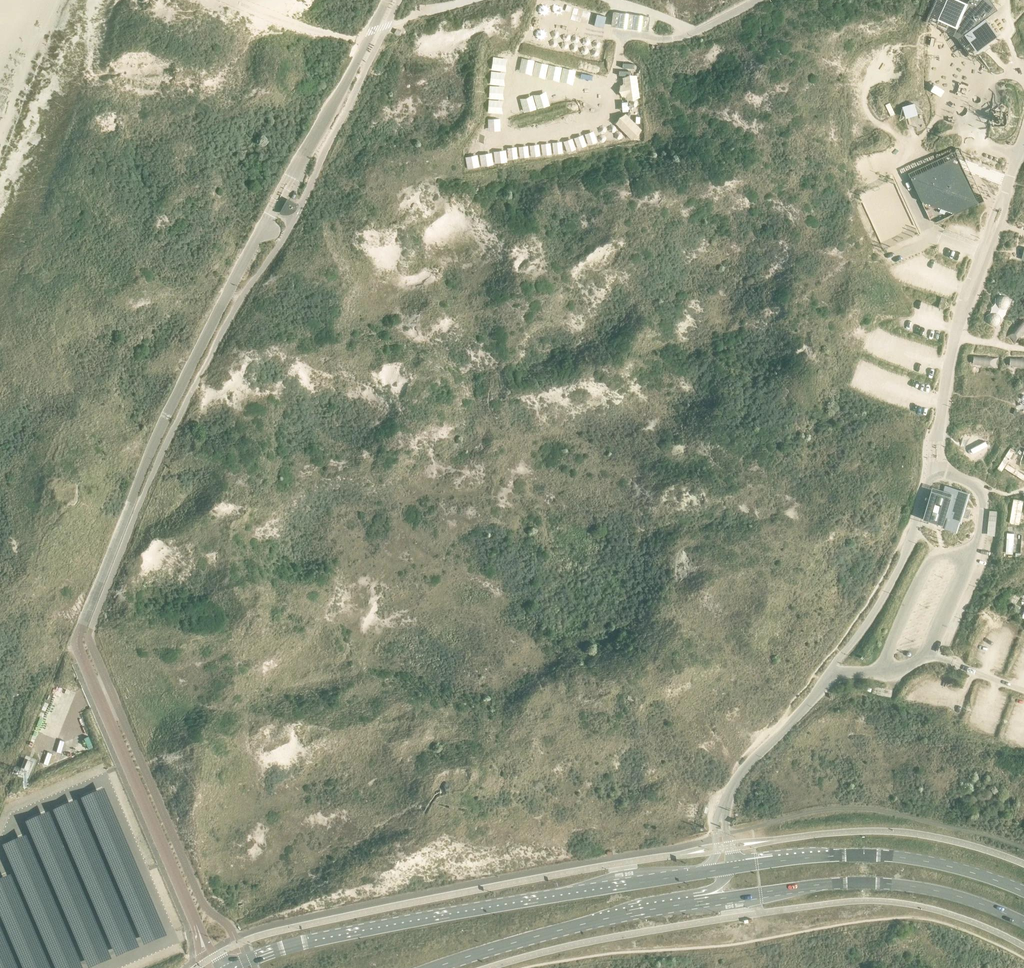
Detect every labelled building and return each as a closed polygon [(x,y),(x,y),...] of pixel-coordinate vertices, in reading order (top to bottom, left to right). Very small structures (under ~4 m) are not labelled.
[(967,4),(958,0),(946,0),(938,18),(961,29),(976,50),(984,44),(996,35),(984,19),(992,13),(984,2),(980,0),(969,0),(967,4)] [(611,26),(648,31),(650,16),(613,11),(611,26)] [(531,39),(542,42),(545,30),(534,27),(531,39)] [(545,43),(557,46),(560,34),(548,31),(545,43)] [(562,35),(560,47),(572,49),(574,37),(562,35)] [(575,51),(587,53),(589,40),(577,39),(575,51)] [(517,80),(550,85),(554,63),(522,58),(521,66),(519,66),(517,80)] [(944,90),(933,84),(929,90),(940,97),(944,90)] [(905,117),(917,113),(914,102),(902,105),(905,117)] [(632,139),(643,129),(625,111),(615,121),(632,139)] [(921,201),(954,213),(978,202),(962,168),(956,165),(945,161),(910,177),(921,201)] [(288,201),(281,213),(284,215),(287,215),(291,213),(294,211),(296,208),(297,206),(288,201)] [(1001,308),(1009,303),(1004,295),(996,300),(1001,308)] [(989,323),(996,323),(997,314),(990,313),(989,323)] [(1014,342),(1023,331),(1023,318),(1007,336),(1014,342)] [(973,356),(973,365),(998,366),(998,357),(973,356)] [(1023,366),(1023,356),(1010,356),(1010,366),(1023,366)] [(961,520),(969,493),(945,486),(942,494),(932,491),(923,519),(929,521),(933,519),(936,517),(942,519),(943,515),(961,520)] [(1021,523),(1022,498),(1012,497),(1011,522),(1021,523)] [(995,534),(997,510),(989,509),(987,534),(995,534)] [(1013,553),(1014,532),(1007,531),(1006,552),(1013,553)] [(35,762),(28,759),(24,768),(32,771),(35,762)]
